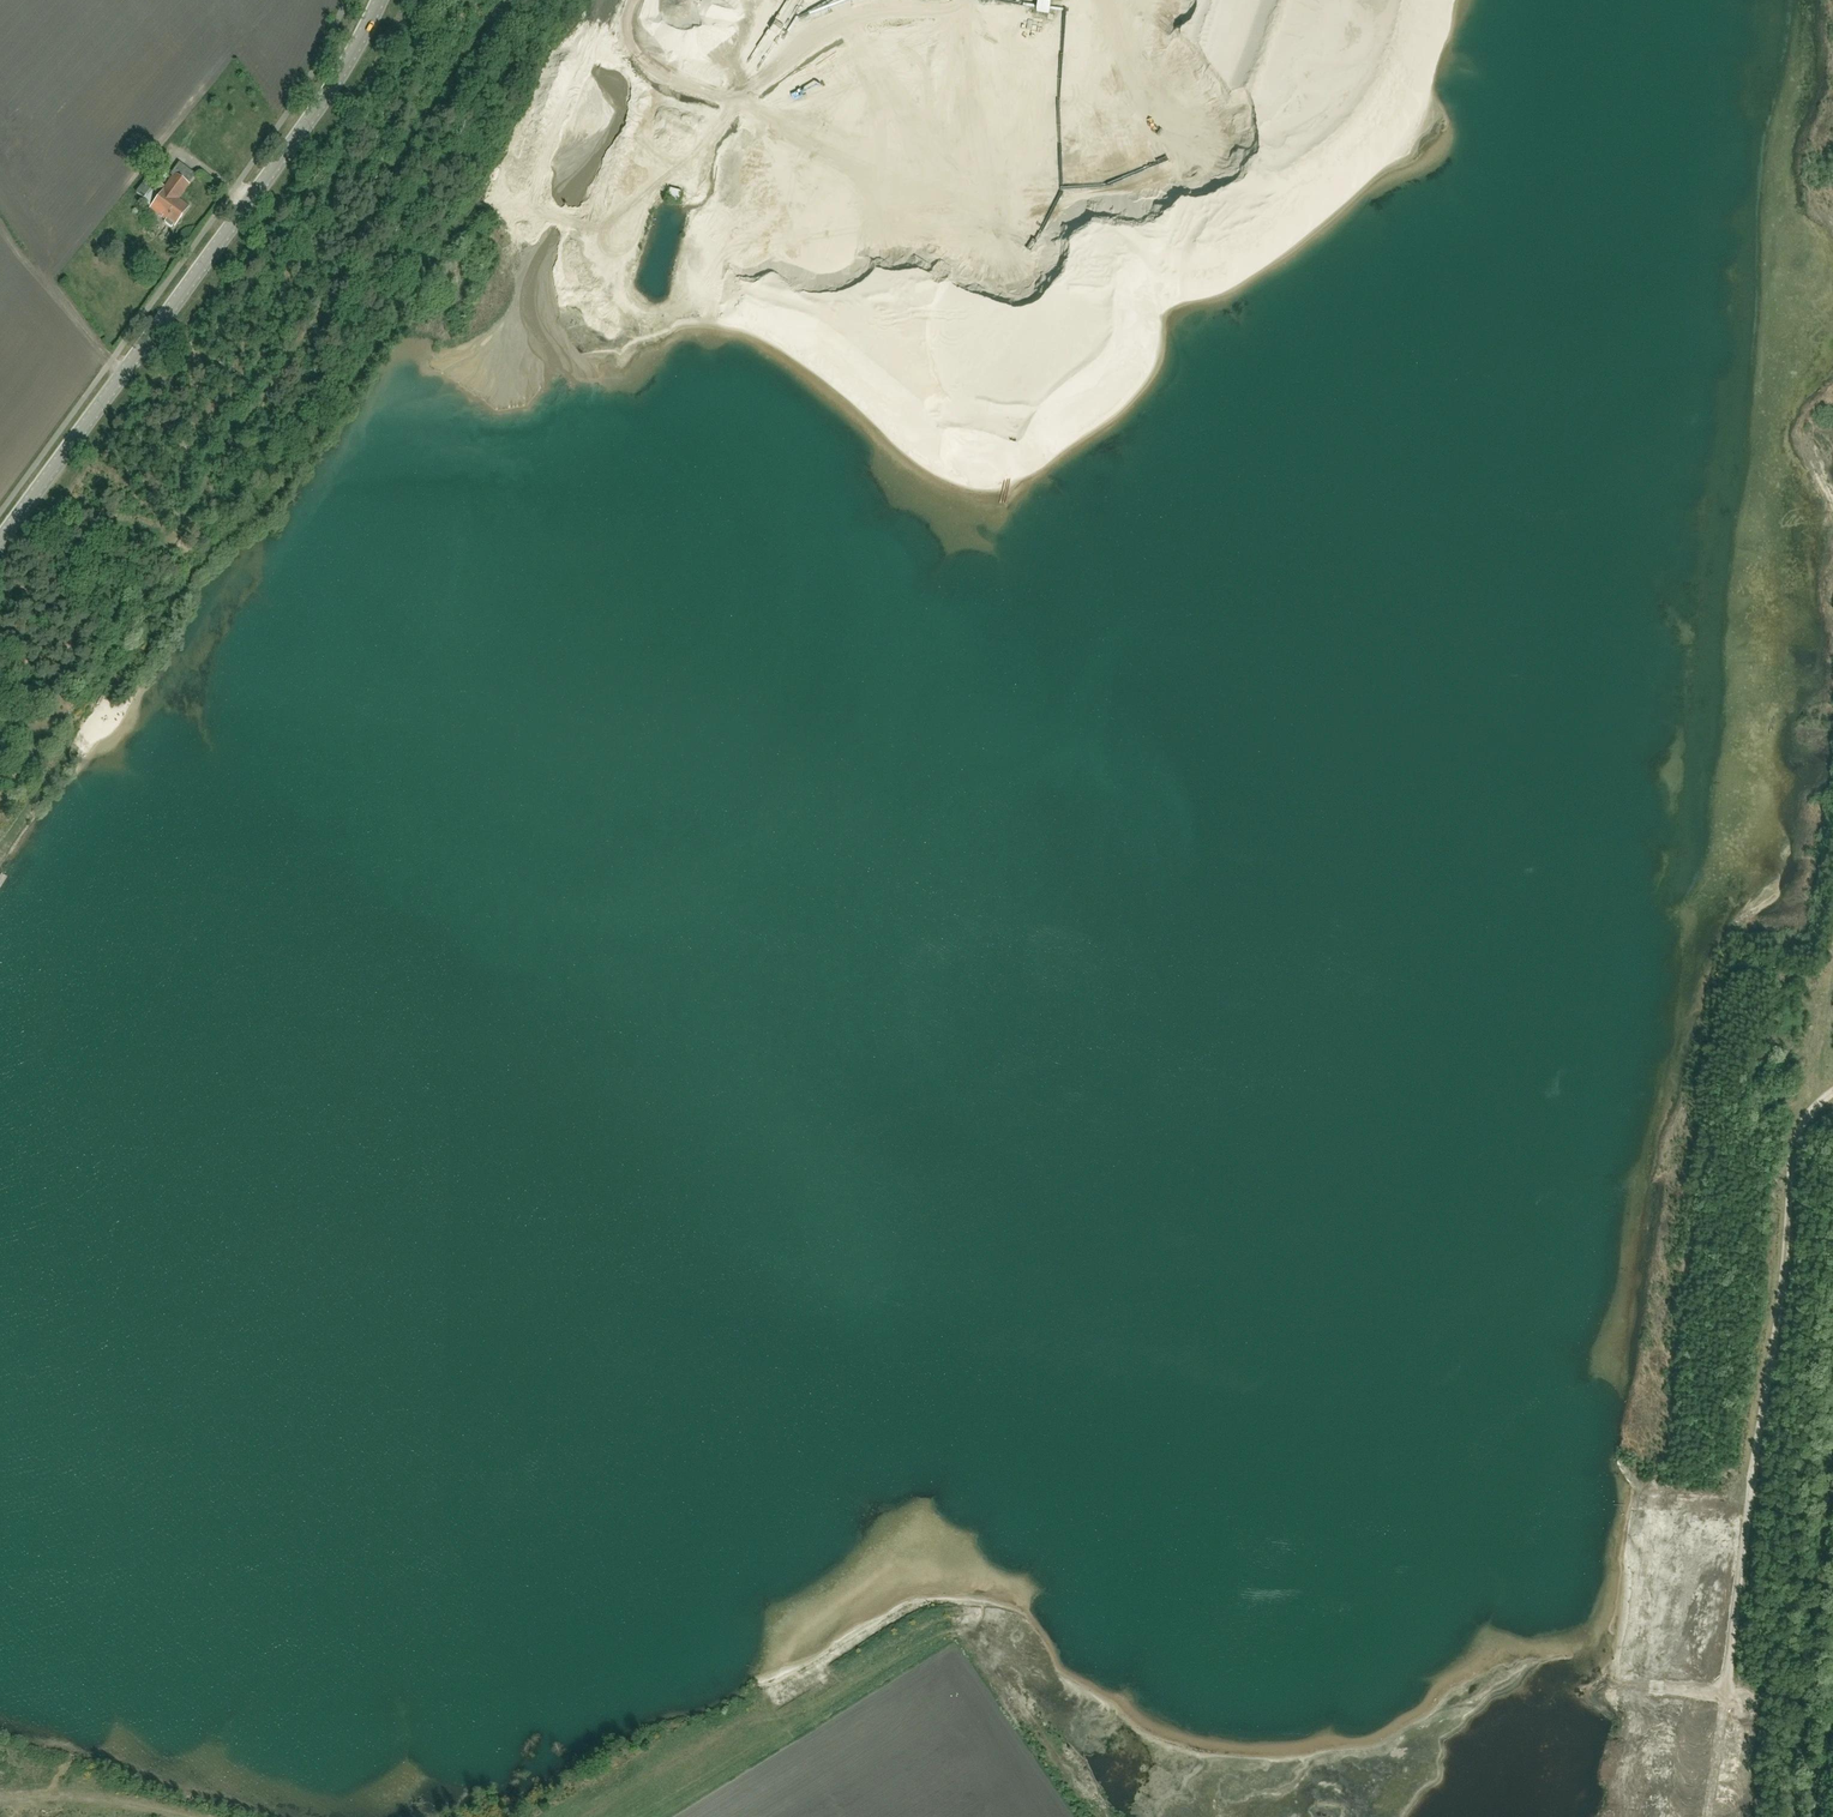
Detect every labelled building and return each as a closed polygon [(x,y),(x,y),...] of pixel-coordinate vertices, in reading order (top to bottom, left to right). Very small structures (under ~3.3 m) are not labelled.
[(1037,12),(1050,13),(1051,3),(1039,1),(1037,12)] [(781,17),(786,22),(794,13),(789,9),(781,17)] [(173,196),(191,172),(180,163),(171,174),(174,176),(150,208),(165,220),(164,222),(171,227),(172,225),(174,226),(188,207),(173,196)] [(138,196),(150,205),(164,187),(161,185),(164,181),(154,174),(138,196)] [(670,201),(682,204),(686,192),(674,188),(670,201)] [(1604,1399),(1614,1397),(1612,1390),(1602,1392),(1604,1399)]
